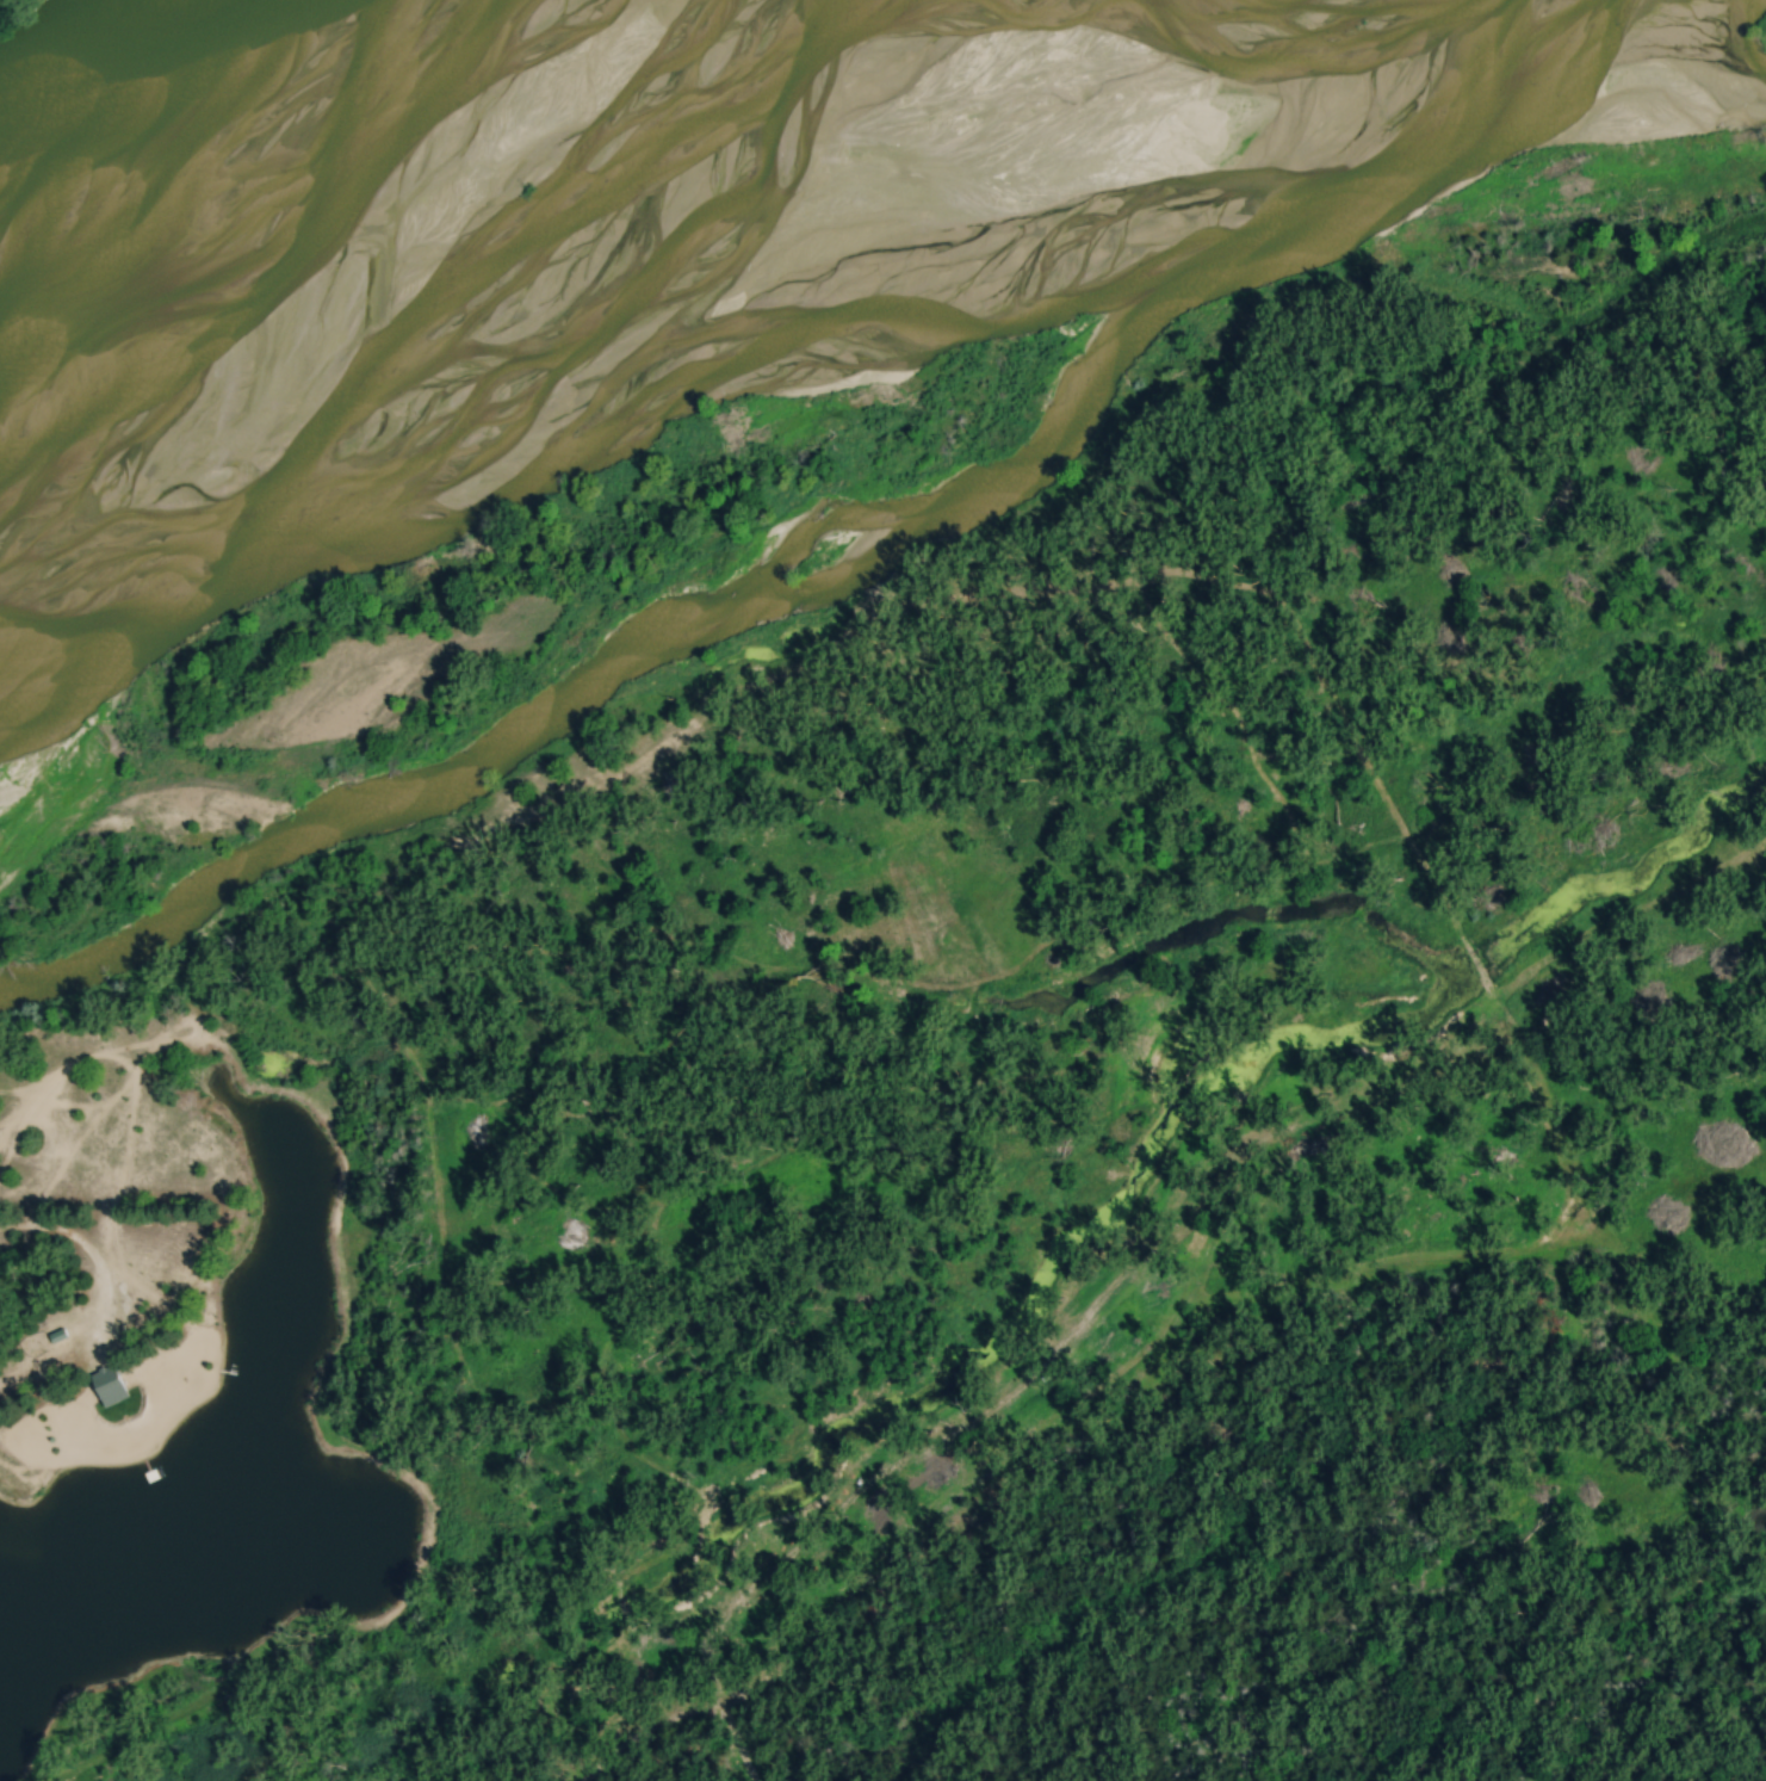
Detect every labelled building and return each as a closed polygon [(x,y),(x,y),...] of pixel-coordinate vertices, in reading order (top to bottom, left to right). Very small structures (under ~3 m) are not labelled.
[(132,1401),(122,1368),(94,1376),(105,1410),(132,1401)]
